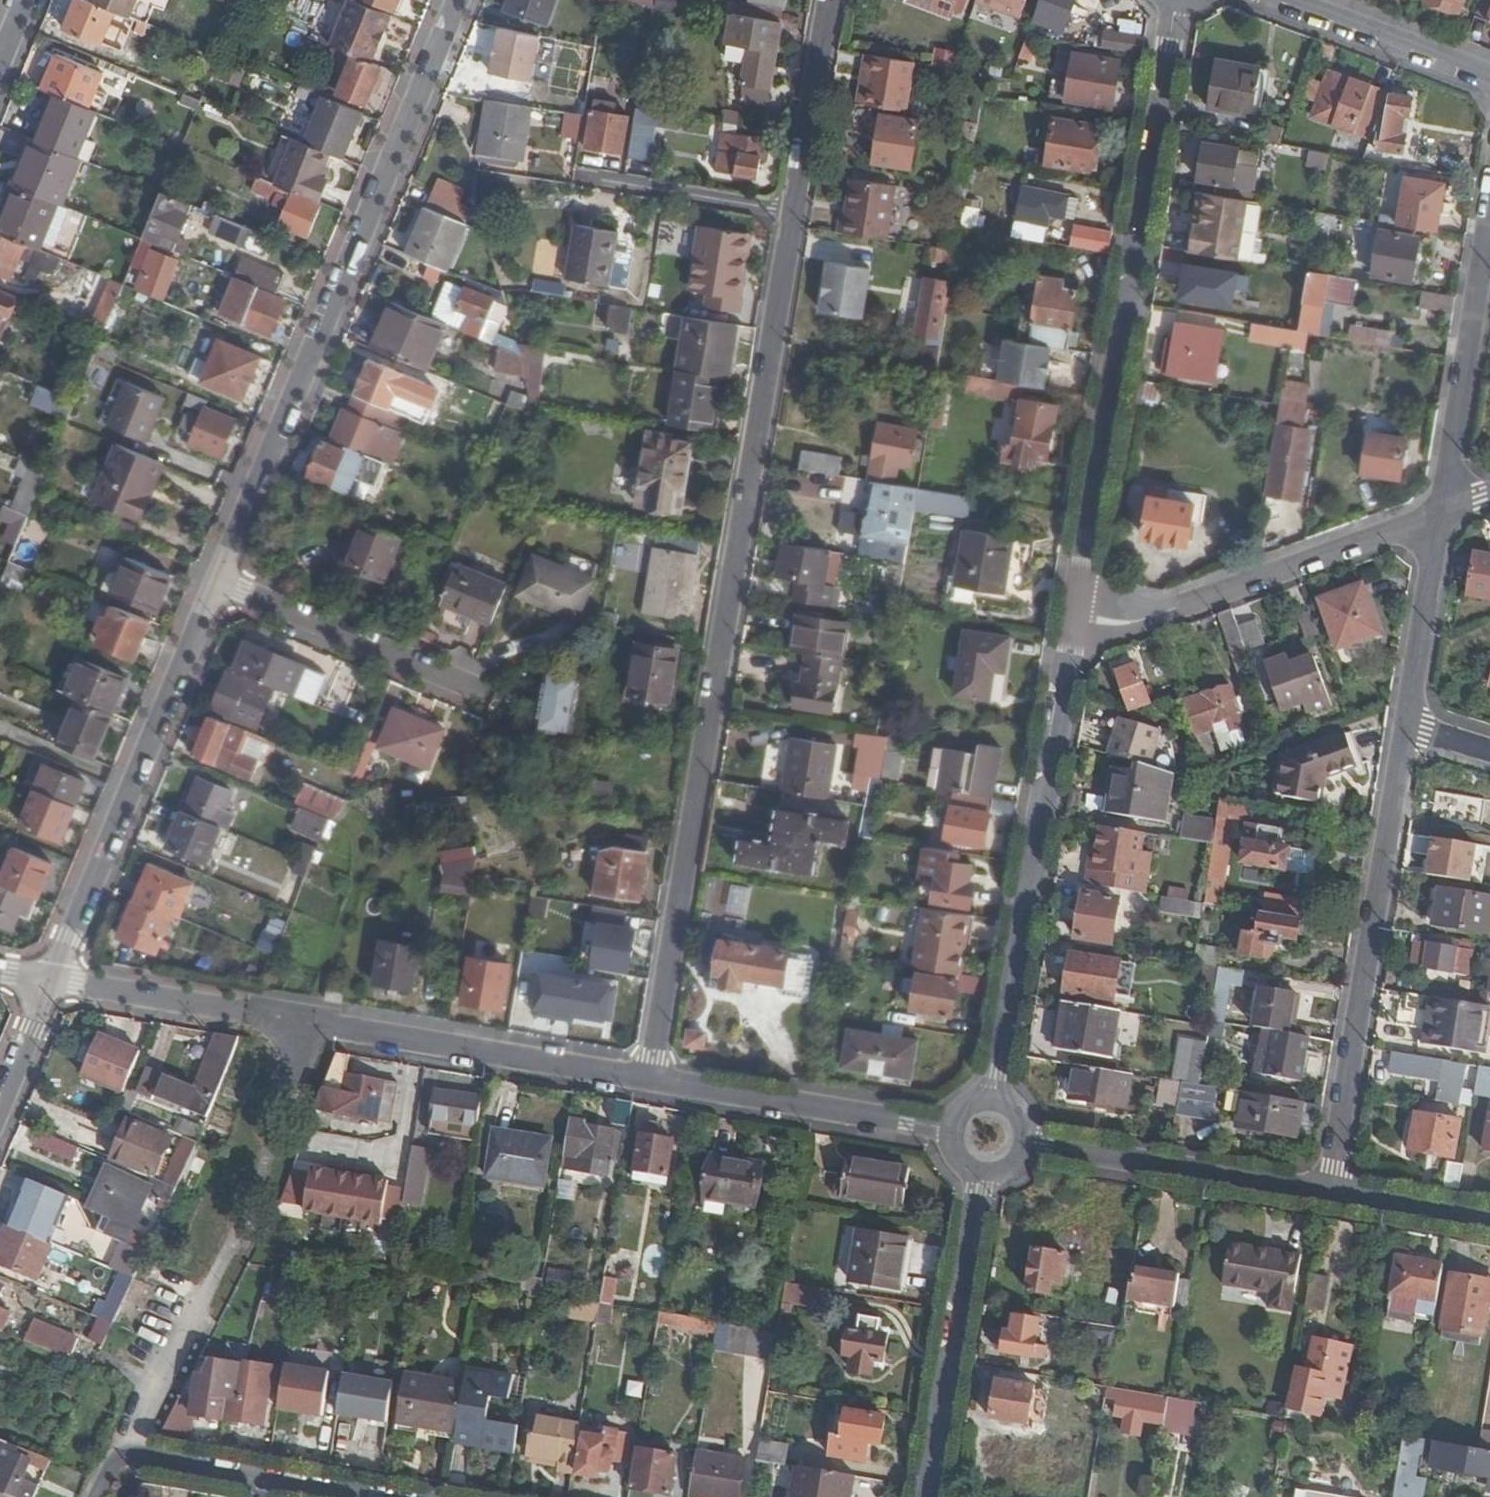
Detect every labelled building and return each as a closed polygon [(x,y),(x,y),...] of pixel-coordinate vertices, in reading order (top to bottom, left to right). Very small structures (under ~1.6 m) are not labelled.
[(86,0),(79,0),(66,30),(100,44),(114,11),(94,3),(86,0)] [(94,3),(114,11),(150,26),(160,0),(95,0),(94,3)] [(373,64),(392,17),(351,0),(332,47),(356,57),(373,64)] [(399,0),(361,0),(393,13),(399,0)] [(502,10),(543,24),(552,0),(506,0),(502,10)] [(758,6),(784,10),(785,0),(749,0),(748,4),(758,6)] [(914,0),(912,0),(911,2),(952,18),(953,15),(914,0)] [(953,15),(959,0),(914,0),(953,15)] [(977,2),(1020,18),(1027,0),(977,0),(977,2)] [(1030,35),(1059,39),(1060,35),(1050,33),(1050,25),(1059,0),(1042,0),(1030,35)] [(1465,0),(1425,0),(1460,14),(1465,0)] [(1475,17),(1489,22),(1489,0),(1481,0),(1475,17)] [(772,86),(785,10),(784,10),(758,6),(745,81),(772,86)] [(542,37),(499,28),(491,71),(533,81),(542,37)] [(1117,34),(1114,49),(1144,55),(1148,38),(1117,34)] [(314,51),(352,67),(356,57),(332,47),(319,42),(314,51)] [(726,48),(707,44),(702,69),(715,72),(717,64),(724,64),(726,48)] [(917,61),(868,53),(865,69),(872,70),(866,104),(909,111),(917,61)] [(1121,63),(1076,55),(1068,100),(1113,108),(1121,63)] [(57,57),(44,90),(58,96),(89,108),(102,76),(57,57)] [(367,105),(383,68),(373,64),(356,57),(352,67),(340,93),(367,105)] [(1220,62),(1212,108),(1253,115),(1261,69),(1220,62)] [(872,70),(865,69),(859,103),(866,104),(872,70)] [(1354,133),(1370,92),(1371,89),(1332,74),(1314,118),(1354,133)] [(1382,95),(1370,92),(1354,133),(1367,137),(1382,95)] [(1414,98),(1392,95),(1386,130),(1382,130),(1379,148),(1406,152),(1409,135),(1405,135),(1408,116),(1412,116),(1414,98)] [(89,108),(58,96),(39,143),(77,158),(97,112),(89,108)] [(336,157),(344,160),(362,113),(324,97),(305,144),(330,155),(336,157)] [(529,107),(492,101),(482,157),(520,164),(529,107)] [(859,103),(855,102),(850,129),(881,134),(876,161),(917,168),(922,137),(918,136),(921,119),(908,118),(909,111),(866,104),(859,103)] [(635,119),(655,123),(677,127),(680,112),(638,104),(635,119)] [(586,109),(584,127),(590,129),(587,145),(624,151),(630,116),(586,109)] [(635,119),(629,157),(648,160),(655,123),(635,119)] [(1196,122),(1183,120),(1182,130),(1194,131),(1196,122)] [(1099,127),(1056,121),(1049,163),(1092,171),(1099,127)] [(1284,146),(1290,130),(1277,126),(1270,144),(1284,146)] [(762,138),(725,132),(717,168),(756,175),(762,138)] [(305,144),(284,135),(265,181),(293,193),(316,203),(330,169),(325,166),(330,155),(305,144)] [(39,143),(34,141),(15,187),(59,204),(62,206),(81,160),(77,158),(39,143)] [(1263,155),(1207,145),(1201,183),(1256,192),(1263,155)] [(1327,169),(1330,154),(1310,151),(1308,165),(1327,169)] [(325,166),(330,169),(336,157),(330,155),(325,166)] [(1401,228),(1438,234),(1447,184),(1409,178),(1401,228)] [(292,197),(293,193),(265,181),(259,179),(253,193),(275,202),(278,197),(290,202),(281,225),(307,236),(319,208),(292,197)] [(427,209),(458,222),(470,194),(437,180),(425,208),(427,209)] [(854,180),(849,213),(854,213),(859,181),(854,180)] [(844,212),(840,233),(888,240),(897,187),(859,181),(854,213),(849,213),(844,212)] [(13,186),(6,204),(11,205),(0,231),(0,235),(25,245),(37,251),(40,251),(59,204),(15,187),(13,186)] [(1016,238),(1047,243),(1049,217),(1067,220),(1069,200),(1024,192),(1016,238)] [(163,193),(144,240),(172,252),(177,240),(191,205),(163,193)] [(1259,204),(1197,194),(1194,213),(1198,214),(1196,227),(1191,254),(1249,264),(1259,204)] [(1069,200),(1067,220),(1074,220),(1076,201),(1069,200)] [(6,204),(0,216),(0,231),(11,205),(6,204)] [(51,256),(71,210),(62,206),(59,204),(40,251),(51,256)] [(982,209),(967,207),(964,230),(978,232),(982,209)] [(447,271),(466,225),(458,222),(427,209),(408,256),(447,271)] [(1338,217),(1320,214),(1318,225),(1337,229),(1338,217)] [(244,244),(249,228),(216,215),(209,231),(244,244)] [(621,233),(579,226),(569,280),(612,288),(621,233)] [(1196,227),(1192,226),(1187,254),(1191,254),(1196,227)] [(1076,246),(1112,252),(1115,234),(1080,227),(1076,246)] [(740,313),(752,236),(702,228),(690,305),(740,313)] [(1422,240),(1382,233),(1374,276),(1414,284),(1422,240)] [(10,278),(25,245),(0,235),(0,274),(10,278)] [(177,240),(172,252),(180,256),(185,243),(177,240)] [(947,251),(935,248),(933,261),(945,263),(947,251)] [(63,261),(51,256),(40,251),(37,251),(31,264),(45,270),(47,264),(59,269),(63,261)] [(163,297),(175,263),(149,253),(136,288),(163,297)] [(259,288),(276,295),(284,276),(242,258),(233,278),(238,280),(259,288)] [(865,318),(874,267),(832,261),(824,311),(865,318)] [(1236,272),(1186,263),(1180,295),(1231,304),(1236,272)] [(1329,277),(1310,274),(1301,333),(1310,335),(1320,337),(1329,277)] [(105,333),(125,286),(102,277),(83,323),(105,333)] [(258,292),(259,288),(238,280),(222,317),(271,337),(284,304),(258,292)] [(943,326),(948,327),(951,308),(953,296),(948,295),(950,283),(926,280),(918,334),(941,339),(943,326)] [(1028,312),(1024,341),(1070,349),(1070,346),(1078,346),(1080,331),(1073,330),(1080,292),(1066,289),(1066,282),(1045,280),(1042,291),(1029,289),(1025,312),(1028,312)] [(466,292),(448,284),(432,320),(447,327),(463,333),(472,314),(459,308),(466,292)] [(0,289),(0,326),(6,313),(10,315),(17,296),(0,289)] [(463,333),(479,340),(493,304),(466,292),(459,308),(472,314),(463,333)] [(1455,315),(1458,299),(1425,293),(1423,309),(1455,315)] [(632,308),(599,303),(595,327),(628,332),(632,308)] [(392,304),(373,350),(427,373),(447,327),(432,320),(392,304)] [(717,376),(725,323),(689,317),(680,370),(717,376)] [(1226,333),(1186,326),(1183,340),(1179,340),(1173,373),(1218,382),(1226,333)] [(1296,333),(1255,326),(1253,343),(1293,349),(1296,333)] [(1349,341),(1390,348),(1392,333),(1351,326),(1349,341)] [(521,329),(522,345),(534,347),(533,331),(521,329)] [(1310,335),(1301,333),(1296,333),(1293,349),(1307,352),(1310,335)] [(1022,384),(1045,388),(1051,346),(1007,339),(1001,380),(1022,384)] [(243,399),(260,360),(219,343),(202,382),(243,399)] [(927,347),(924,367),(940,370),(944,350),(927,347)] [(529,378),(523,357),(499,348),(495,372),(529,378)] [(563,379),(568,352),(546,349),(542,376),(563,379)] [(371,362),(355,397),(388,410),(390,411),(405,376),(371,362)] [(672,424),(711,431),(720,377),(717,376),(680,370),(672,424)] [(1018,401),(1022,384),(1001,380),(972,375),(970,389),(992,393),(992,397),(1018,401)] [(101,423),(110,426),(128,383),(118,380),(101,423)] [(128,383),(110,426),(146,442),(164,399),(128,383)] [(40,387),(34,404),(66,415),(72,398),(40,387)] [(190,393),(185,405),(203,413),(205,410),(209,401),(190,393)] [(540,416),(535,400),(516,395),(512,407),(540,416)] [(549,396),(549,405),(572,409),(574,400),(549,396)] [(344,411),(333,440),(369,455),(373,457),(385,427),(382,426),(388,410),(355,397),(348,412),(344,411)] [(1007,443),(1004,461),(1030,465),(1031,457),(1050,460),(1056,424),(1050,423),(1052,407),(1021,402),(1014,443),(1007,443)] [(1305,410),(1283,407),(1280,426),(1302,430),(1305,410)] [(205,410),(203,413),(190,443),(220,456),(234,422),(205,410)] [(879,424),(869,481),(876,482),(897,485),(900,466),(912,467),(913,461),(921,462),(924,440),(917,438),(918,431),(879,424)] [(1302,430),(1280,426),(1268,498),(1300,503),(1312,432),(1302,430)] [(674,437),(650,433),(637,505),(682,513),(693,444),(674,442),(674,437)] [(1409,442),(1372,435),(1365,473),(1402,480),(1409,442)] [(333,440),(329,438),(311,479),(342,492),(352,471),(362,475),(369,455),(333,440)] [(141,517),(163,464),(118,446),(96,499),(141,517)] [(804,452),(801,469),(840,476),(843,458),(804,452)] [(369,455),(362,475),(369,478),(377,459),(373,457),(369,455)] [(48,471),(30,464),(11,509),(15,510),(29,516),(48,471)] [(918,510),(921,490),(921,488),(897,485),(876,482),(867,536),(912,543),(918,510)] [(1154,488),(1145,537),(1190,544),(1197,505),(1170,500),(1172,490),(1154,488)] [(971,498),(921,490),(918,510),(967,518),(971,498)] [(11,563),(29,516),(15,510),(0,545),(0,558),(11,563)] [(386,580),(402,542),(361,526),(345,563),(386,580)] [(1016,538),(964,528),(953,586),(1006,595),(1016,538)] [(688,617),(701,536),(659,530),(646,609),(688,617)] [(833,551),(788,543),(782,575),(804,579),(803,588),(826,592),(833,551)] [(1478,549),(1469,593),(1489,597),(1489,552),(1478,549)] [(578,618),(593,582),(535,558),(520,595),(578,618)] [(896,561),(887,616),(900,618),(909,563),(896,561)] [(154,611),(168,579),(125,562),(113,593),(154,611)] [(494,624),(508,588),(457,567),(442,603),(494,624)] [(1320,601),(1338,650),(1381,635),(1364,585),(1320,601)] [(136,657),(152,621),(115,606),(110,618),(102,615),(96,630),(104,634),(100,643),(136,657)] [(1234,611),(1220,616),(1233,655),(1247,650),(1240,628),(1234,611)] [(803,617),(797,652),(808,654),(843,659),(849,624),(803,617)] [(1240,628),(1247,650),(1248,652),(1266,646),(1257,622),(1240,628)] [(1010,640),(968,632),(958,695),(1000,702),(1010,640)] [(630,694),(669,700),(678,648),(639,642),(630,694)] [(236,672),(260,683),(293,697),(305,670),(306,669),(248,644),(236,672)] [(1247,650),(1233,655),(1242,680),(1257,675),(1248,652),(1247,650)] [(843,659),(808,654),(803,684),(797,684),(794,707),(840,714),(849,660),(843,659)] [(1315,654),(1292,661),(1294,667),(1316,659),(1315,654)] [(1294,667),(1292,661),(1290,656),(1266,665),(1281,703),(1301,696),(1303,705),(1308,716),(1334,706),(1316,659),(1294,667)] [(80,699),(114,713),(125,685),(79,666),(67,694),(80,699)] [(1117,672),(1130,712),(1150,706),(1136,666),(1117,672)] [(236,672),(231,670),(212,713),(242,726),(260,683),(236,672)] [(293,697),(314,706),(326,679),(305,670),(293,697)] [(571,734),(581,679),(547,674),(537,728),(571,734)] [(1231,686),(1183,702),(1202,757),(1215,753),(1208,733),(1215,731),(1213,724),(1228,719),(1230,725),(1243,722),(1231,686)] [(1301,696),(1281,703),(1284,712),(1303,705),(1301,696)] [(61,747),(95,761),(114,713),(80,699),(61,747)] [(429,766),(443,731),(394,712),(380,746),(429,766)] [(244,731),(210,717),(194,757),(228,771),(244,731)] [(1119,721),(1112,758),(1144,764),(1152,729),(1119,721)] [(1348,733),(1286,755),(1280,798),(1324,805),(1328,778),(1360,766),(1348,733)] [(881,737),(862,734),(860,747),(864,748),(859,776),(873,778),(881,780),(890,737),(881,737)] [(792,741),(783,794),(828,800),(838,748),(792,741)] [(947,791),(957,793),(995,800),(999,781),(989,779),(991,769),(1001,771),(1004,751),(981,746),(979,757),(946,751),(943,769),(950,770),(947,791)] [(354,777),(361,760),(347,754),(340,771),(354,777)] [(905,757),(889,754),(884,777),(900,780),(905,757)] [(1176,772),(1148,765),(1146,776),(1117,771),(1108,816),(1166,826),(1176,772)] [(36,790),(75,807),(85,782),(46,766),(36,790)] [(939,790),(947,791),(950,770),(943,769),(939,790)] [(989,779),(999,781),(1001,771),(991,769),(989,779)] [(354,799),(380,788),(354,777),(340,771),(332,788),(354,799)] [(199,780),(185,814),(217,827),(230,794),(199,780)] [(61,841),(75,807),(36,790),(21,824),(61,841)] [(988,846),(996,800),(995,800),(957,793),(950,839),(988,846)] [(332,819),(346,805),(324,799),(319,813),(332,819)] [(1223,813),(1251,816),(1253,802),(1224,799),(1223,813)] [(826,840),(847,843),(851,821),(775,808),(771,831),(777,832),(775,845),(739,839),(735,862),(815,875),(816,863),(823,864),(825,849),(826,840)] [(1284,831),(1288,812),(1266,808),(1262,828),(1284,831)] [(330,822),(301,809),(296,824),(323,836),(330,822)] [(185,814),(182,813),(167,846),(207,862),(221,829),(217,827),(185,814)] [(1187,825),(1184,844),(1215,849),(1218,830),(1187,825)] [(1281,849),(1284,831),(1262,828),(1250,826),(1244,864),(1315,876),(1319,856),(1281,849)] [(1089,871),(1087,885),(1147,895),(1150,876),(1140,874),(1146,837),(1100,829),(1097,857),(1094,872),(1089,871)] [(1484,834),(1483,838),(1473,837),(1470,847),(1489,853),(1489,836),(1484,834)] [(845,852),(847,843),(826,840),(825,849),(845,852)] [(651,851),(617,844),(613,861),(603,860),(597,893),(642,901),(651,851)] [(613,861),(617,844),(606,847),(603,860),(613,861)] [(964,853),(931,848),(923,897),(974,906),(978,882),(973,882),(976,867),(962,865),(964,853)] [(1,885),(37,900),(51,867),(15,851),(1,885)] [(308,866),(311,859),(304,856),(301,863),(308,866)] [(291,872),(304,877),(308,866),(301,863),(295,861),(291,872)] [(475,882),(479,861),(444,868),(446,877),(475,882)] [(816,863),(815,875),(821,876),(823,864),(816,863)] [(138,902),(172,917),(180,920),(193,886),(151,868),(138,902)] [(703,908),(730,912),(735,885),(708,881),(703,908)] [(13,929),(19,915),(28,920),(37,900),(1,885),(0,884),(0,923),(13,929)] [(751,915),(754,886),(735,884),(732,913),(751,915)] [(1456,906),(1458,893),(1442,891),(1440,903),(1456,906)] [(1465,928),(1487,932),(1489,919),(1489,899),(1458,893),(1456,906),(1440,903),(1437,924),(1465,928)] [(1086,896),(1079,939),(1112,944),(1119,901),(1086,896)] [(1196,903),(1165,897),(1162,913),(1194,919),(1196,903)] [(1268,898),(1268,912),(1290,913),(1291,899),(1268,898)] [(138,902),(135,901),(120,936),(157,952),(172,917),(138,902)] [(631,926),(634,911),(597,905),(595,922),(603,923),(596,963),(631,969),(638,928),(631,926)] [(1206,905),(1204,916),(1215,917),(1216,906),(1206,905)] [(972,916),(928,908),(918,969),(961,976),(962,976),(972,916)] [(861,913),(849,912),(845,940),(856,941),(861,913)] [(1301,927),(1302,921),(1263,914),(1260,937),(1246,934),(1242,956),(1266,960),(1268,946),(1284,947),(1285,941),(1299,943),(1300,937),(1305,937),(1306,928),(1301,927)] [(1434,938),(1462,942),(1465,928),(1437,924),(1434,938)] [(709,981),(712,986),(722,987),(723,982),(727,983),(726,988),(743,991),(744,989),(763,992),(762,991),(818,1001),(826,957),(736,942),(737,935),(727,933),(722,964),(714,964),(711,967),(709,981)] [(263,954),(274,959),(283,939),(271,935),(263,954)] [(1434,938),(1432,938),(1426,970),(1470,977),(1475,951),(1461,950),(1462,942),(1434,938)] [(420,956),(383,950),(377,983),(414,990),(420,956)] [(1122,964),(1076,956),(1069,994),(1116,1003),(1122,964)] [(1198,956),(1196,965),(1206,967),(1208,958),(1198,956)] [(510,967),(471,960),(464,1004),(502,1012),(510,967)] [(1247,973),(1220,969),(1218,985),(1244,990),(1247,973)] [(959,990),(989,995),(991,981),(962,976),(961,976),(960,981),(921,974),(915,1008),(955,1015),(959,990)] [(620,987),(552,976),(547,1009),(588,1016),(586,1024),(614,1028),(620,987)] [(1256,1028),(1277,1032),(1291,1034),(1298,994),(1264,988),(1256,1028)] [(1434,998),(1426,1044),(1486,1054),(1489,1030),(1489,1006),(1483,1005),(1434,998)] [(1124,1013),(1072,1004),(1069,1024),(1064,1023),(1059,1050),(1116,1060),(1124,1013)] [(1212,1021),(1211,1027),(1211,1030),(1226,1033),(1228,1023),(1212,1021)] [(922,1043),(852,1031),(846,1067),(915,1079),(922,1043)] [(710,1035),(694,1032),(691,1046),(708,1049),(710,1035)] [(1302,1085),(1310,1037),(1291,1034),(1277,1032),(1269,1079),(1302,1085)] [(209,1120),(241,1039),(216,1035),(194,1091),(150,1072),(139,1096),(153,1102),(155,1098),(209,1120)] [(85,1076),(126,1093),(142,1053),(101,1036),(85,1076)] [(1174,1083),(1183,1084),(1201,1087),(1208,1044),(1182,1041),(1174,1083)] [(1481,1066),(1394,1051),(1391,1071),(1450,1081),(1448,1098),(1462,1100),(1467,1075),(1479,1076),(1481,1066)] [(332,1067),(316,1110),(341,1115),(391,1125),(398,1086),(347,1075),(351,1058),(336,1055),(332,1067)] [(1479,1076),(1476,1095),(1489,1098),(1489,1067),(1481,1066),(1479,1076)] [(1131,1076),(1076,1068),(1071,1101),(1126,1109),(1131,1076)] [(1160,1107),(1179,1110),(1183,1084),(1174,1083),(1164,1081),(1160,1107)] [(1183,1084),(1179,1110),(1197,1113),(1201,1087),(1183,1084)] [(1201,1087),(1197,1113),(1213,1116),(1217,1090),(1201,1087)] [(474,1143),(482,1100),(436,1092),(434,1106),(429,1106),(426,1121),(431,1122),(429,1135),(474,1143)] [(1228,1112),(1242,1114),(1244,1095),(1231,1092),(1228,1112)] [(1299,1137),(1304,1104),(1244,1095),(1242,1114),(1239,1127),(1299,1137)] [(633,1104),(618,1101),(613,1127),(629,1130),(633,1104)] [(1461,1122),(1418,1114),(1412,1151),(1455,1158),(1461,1122)] [(588,1123),(570,1120),(564,1158),(614,1166),(620,1133),(587,1127),(588,1123)] [(636,1170),(669,1176),(676,1143),(668,1142),(669,1137),(660,1135),(661,1128),(645,1125),(636,1170)] [(153,1176),(167,1140),(140,1128),(125,1164),(153,1176)] [(79,1149),(40,1133),(35,1147),(73,1163),(79,1149)] [(541,1188),(548,1143),(492,1133),(483,1178),(541,1188)] [(198,1144),(182,1137),(160,1184),(177,1191),(198,1144)] [(411,1149),(407,1175),(418,1177),(422,1151),(411,1149)] [(769,1165),(713,1156),(706,1198),(762,1207),(769,1165)] [(316,1160),(309,1204),(386,1216),(387,1212),(393,1177),(393,1173),(373,1169),(374,1165),(342,1159),(341,1164),(316,1160)] [(907,1169),(845,1159),(839,1197),(901,1207),(907,1169)] [(1450,1162),(1446,1188),(1460,1190),(1464,1165),(1450,1162)] [(116,1219),(108,1238),(121,1244),(126,1246),(149,1196),(170,1206),(177,1191),(160,1184),(154,1181),(151,1186),(110,1168),(91,1208),(116,1219)] [(666,1187),(669,1176),(636,1170),(634,1181),(666,1187)] [(406,1180),(393,1177),(387,1212),(400,1214),(406,1180)] [(69,1197),(32,1181),(25,1196),(12,1230),(49,1244),(69,1197)] [(7,1228),(0,1246),(0,1264),(38,1279),(53,1246),(49,1244),(12,1230),(7,1228)] [(905,1242),(855,1233),(848,1281),(898,1290),(905,1242)] [(110,1269),(120,1273),(135,1280),(147,1254),(126,1246),(121,1244),(110,1269)] [(1291,1313),(1302,1257),(1231,1244),(1223,1286),(1271,1295),(1268,1309),(1291,1313)] [(1435,1322),(1445,1265),(1410,1260),(1411,1250),(1396,1248),(1396,1257),(1397,1258),(1390,1308),(1417,1313),(1417,1319),(1435,1322)] [(1060,1256),(1037,1252),(1029,1292),(1061,1298),(1066,1270),(1058,1268),(1060,1256)] [(606,1271),(606,1270),(592,1267),(587,1301),(600,1303),(606,1271)] [(1189,1306),(1193,1281),(1181,1280),(1182,1276),(1140,1268),(1136,1287),(1164,1291),(1161,1305),(1176,1308),(1177,1303),(1189,1306)] [(619,1272),(606,1270),(606,1271),(600,1303),(613,1305),(619,1272)] [(120,1273),(99,1319),(114,1325),(135,1280),(120,1273)] [(1444,1329),(1482,1334),(1489,1293),(1489,1282),(1473,1278),(1472,1274),(1458,1273),(1458,1276),(1453,1275),(1444,1329)] [(1328,1279),(1312,1277),(1307,1310),(1322,1312),(1328,1279)] [(613,1305),(600,1303),(596,1323),(610,1325),(613,1305)] [(1417,1313),(1390,1308),(1388,1324),(1415,1328),(1417,1319),(1417,1313)] [(2,1334),(10,1314),(0,1310),(0,1333),(2,1334)] [(1041,1316),(1016,1312),(1015,1318),(1040,1321),(1041,1316)] [(719,1322),(659,1313),(658,1324),(717,1335),(719,1322)] [(792,1315),(783,1313),(779,1333),(776,1357),(775,1363),(784,1363),(792,1315)] [(883,1321),(863,1318),(861,1334),(851,1332),(847,1355),(857,1357),(854,1374),(874,1378),(877,1361),(885,1362),(889,1338),(880,1337),(883,1321)] [(1040,1321),(1015,1318),(1013,1334),(1007,1334),(1003,1336),(1002,1347),(1004,1348),(1004,1354),(1045,1361),(1048,1340),(1038,1338),(1040,1321)] [(1062,1326),(1063,1320),(1048,1318),(1047,1324),(1062,1326)] [(114,1325),(99,1319),(91,1336),(106,1342),(114,1325)] [(25,1343),(68,1361),(77,1342),(33,1323),(25,1343)] [(779,1333),(733,1325),(729,1349),(776,1357),(779,1333)] [(1116,1349),(1119,1329),(1097,1326),(1096,1328),(1090,1328),(1089,1338),(1104,1341),(1104,1347),(1116,1349)] [(1482,1334),(1444,1329),(1442,1339),(1481,1345),(1482,1334)] [(1317,1342),(1314,1357),(1328,1360),(1332,1345),(1317,1342)] [(1298,1370),(1286,1417),(1317,1422),(1318,1416),(1321,1416),(1325,1395),(1343,1399),(1354,1351),(1332,1345),(1328,1360),(1314,1357),(1310,1372),(1298,1370)] [(456,1434),(454,1443),(477,1447),(478,1442),(515,1448),(519,1421),(489,1416),(492,1394),(509,1396),(513,1371),(467,1364),(463,1388),(456,1434)] [(329,1372),(285,1365),(278,1409),(322,1417),(329,1372)] [(245,1368),(243,1377),(271,1381),(272,1372),(245,1368)] [(1038,1376),(1001,1370),(993,1420),(1029,1425),(1038,1376)] [(161,1435),(160,1436),(188,1440),(192,1417),(223,1422),(226,1400),(230,1400),(232,1383),(230,1382),(231,1375),(224,1375),(223,1382),(199,1378),(194,1402),(179,1400),(168,1421),(161,1435)] [(393,1384),(344,1376),(337,1415),(386,1423),(393,1384)] [(226,1400),(223,1422),(265,1429),(273,1382),(271,1381),(243,1377),(238,1402),(230,1400),(226,1400)] [(405,1377),(398,1421),(430,1426),(429,1430),(456,1434),(463,1388),(405,1377)] [(1122,1390),(1110,1388),(1108,1400),(1119,1401),(1117,1416),(1127,1418),(1124,1434),(1141,1436),(1143,1422),(1164,1425),(1167,1410),(1168,1405),(1120,1397),(1122,1390)] [(1199,1402),(1174,1398),(1169,1397),(1168,1405),(1167,1410),(1197,1415),(1199,1402)] [(848,1413),(849,1407),(839,1405),(829,1458),(866,1465),(869,1444),(883,1446),(887,1420),(848,1413)] [(558,1472),(571,1473),(579,1426),(533,1418),(526,1455),(560,1461),(559,1467),(558,1472)] [(604,1438),(585,1435),(578,1474),(599,1478),(600,1472),(607,1473),(612,1470),(613,1466),(626,1468),(630,1439),(605,1435),(604,1438)] [(1405,1437),(1396,1496),(1424,1496),(1426,1482),(1417,1480),(1421,1456),(1426,1457),(1428,1441),(1416,1439),(1405,1437)] [(0,1441),(0,1495),(6,1496),(35,1496),(39,1487),(24,1480),(29,1468),(45,1475),(51,1461),(0,1440),(0,1441)] [(759,1461),(774,1464),(785,1465),(788,1447),(762,1441),(759,1461)] [(1480,1449),(1438,1443),(1434,1468),(1489,1478),(1489,1451),(1480,1449)] [(678,1456),(636,1449),(629,1489),(670,1496),(678,1456)] [(690,1492),(707,1495),(707,1496),(738,1496),(745,1461),(698,1452),(690,1492)] [(526,1460),(559,1467),(560,1461),(526,1455),(526,1460)] [(759,1461),(757,1472),(769,1473),(774,1471),(774,1464),(759,1461)] [(855,1478),(797,1469),(792,1496),(851,1496),(855,1478)]
